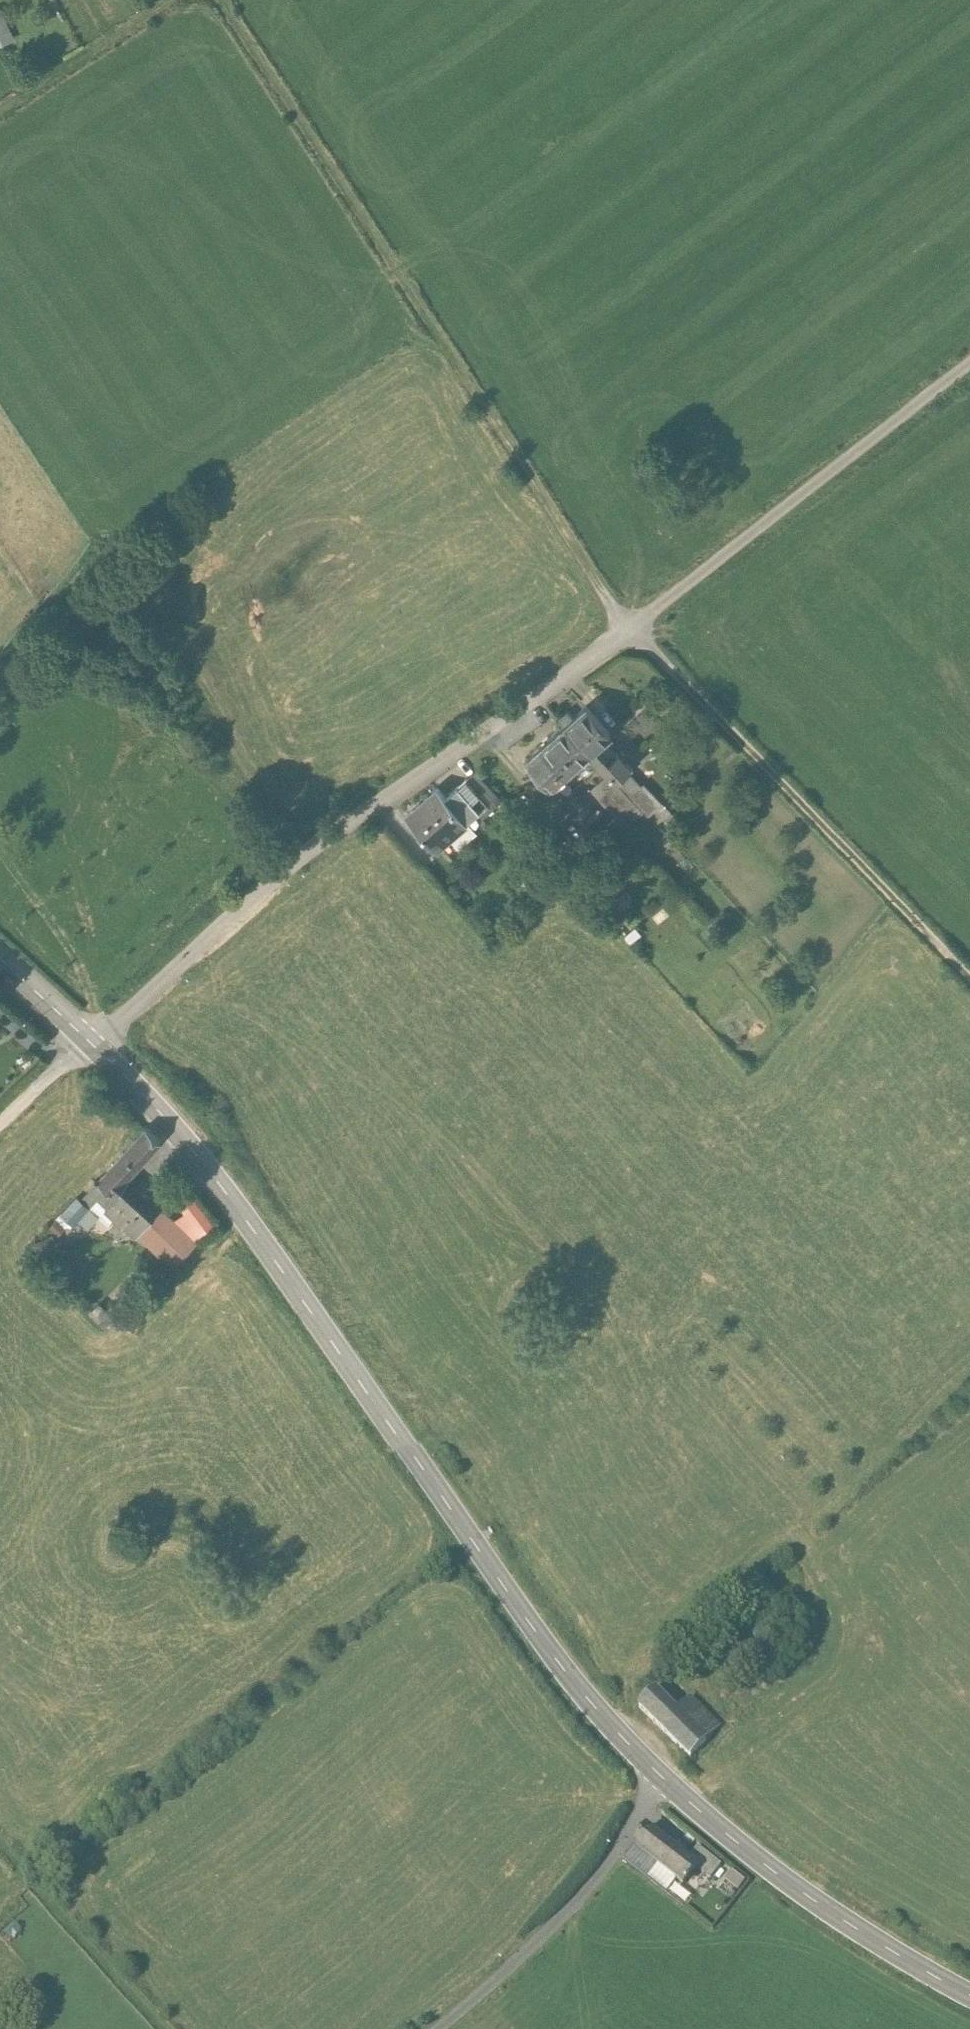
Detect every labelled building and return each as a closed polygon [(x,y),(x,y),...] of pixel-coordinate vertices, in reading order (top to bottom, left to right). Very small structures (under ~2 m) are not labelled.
[(0,14),(0,34),(9,29),(0,14)] [(565,724),(589,751),(597,743),(610,731),(586,705),(565,724)] [(589,751),(565,724),(541,745),(565,772),(589,751)] [(597,743),(589,751),(632,796),(642,786),(630,773),(633,769),(616,751),(610,757),(597,743)] [(565,772),(541,745),(527,758),(551,785),(565,772)] [(467,777),(446,796),(465,818),(476,808),(482,815),(502,798),(478,771),(469,779),(467,777)] [(467,821),(465,818),(446,796),(438,787),(407,813),(436,847),(467,821)] [(115,1193),(130,1177),(137,1184),(142,1177),(134,1170),(159,1142),(145,1129),(100,1179),(115,1193)] [(151,1163),(141,1174),(148,1180),(158,1169),(151,1163)] [(130,1177),(115,1193),(106,1203),(115,1212),(170,1262),(194,1236),(175,1218),(137,1184),(130,1177)] [(115,1212),(106,1203),(115,1193),(100,1179),(82,1199),(95,1211),(107,1221),(115,1212)] [(82,1199),(78,1195),(64,1212),(70,1217),(75,1221),(78,1218),(85,1223),(95,1211),(82,1199)] [(185,1210),(175,1218),(194,1236),(212,1218),(197,1198),(183,1206),(185,1210)] [(70,1217),(64,1212),(51,1226),(58,1232),(70,1217)] [(60,1250),(55,1234),(41,1239),(46,1255),(60,1250)] [(721,1675),(719,1692),(726,1693),(728,1676),(721,1675)] [(680,1717),(677,1714),(655,1693),(640,1709),(664,1733),(680,1717)] [(680,1717),(664,1733),(691,1759),(719,1730),(689,1701),(677,1714),(680,1717)] [(719,1712),(709,1701),(703,1707),(713,1718),(719,1712)] [(633,1848),(657,1866),(683,1885),(696,1868),(688,1862),(646,1831),(633,1848)] [(688,1862),(696,1868),(712,1880),(723,1866),(699,1847),(688,1862)] [(657,1866),(633,1848),(623,1864),(646,1881),(657,1866)]
